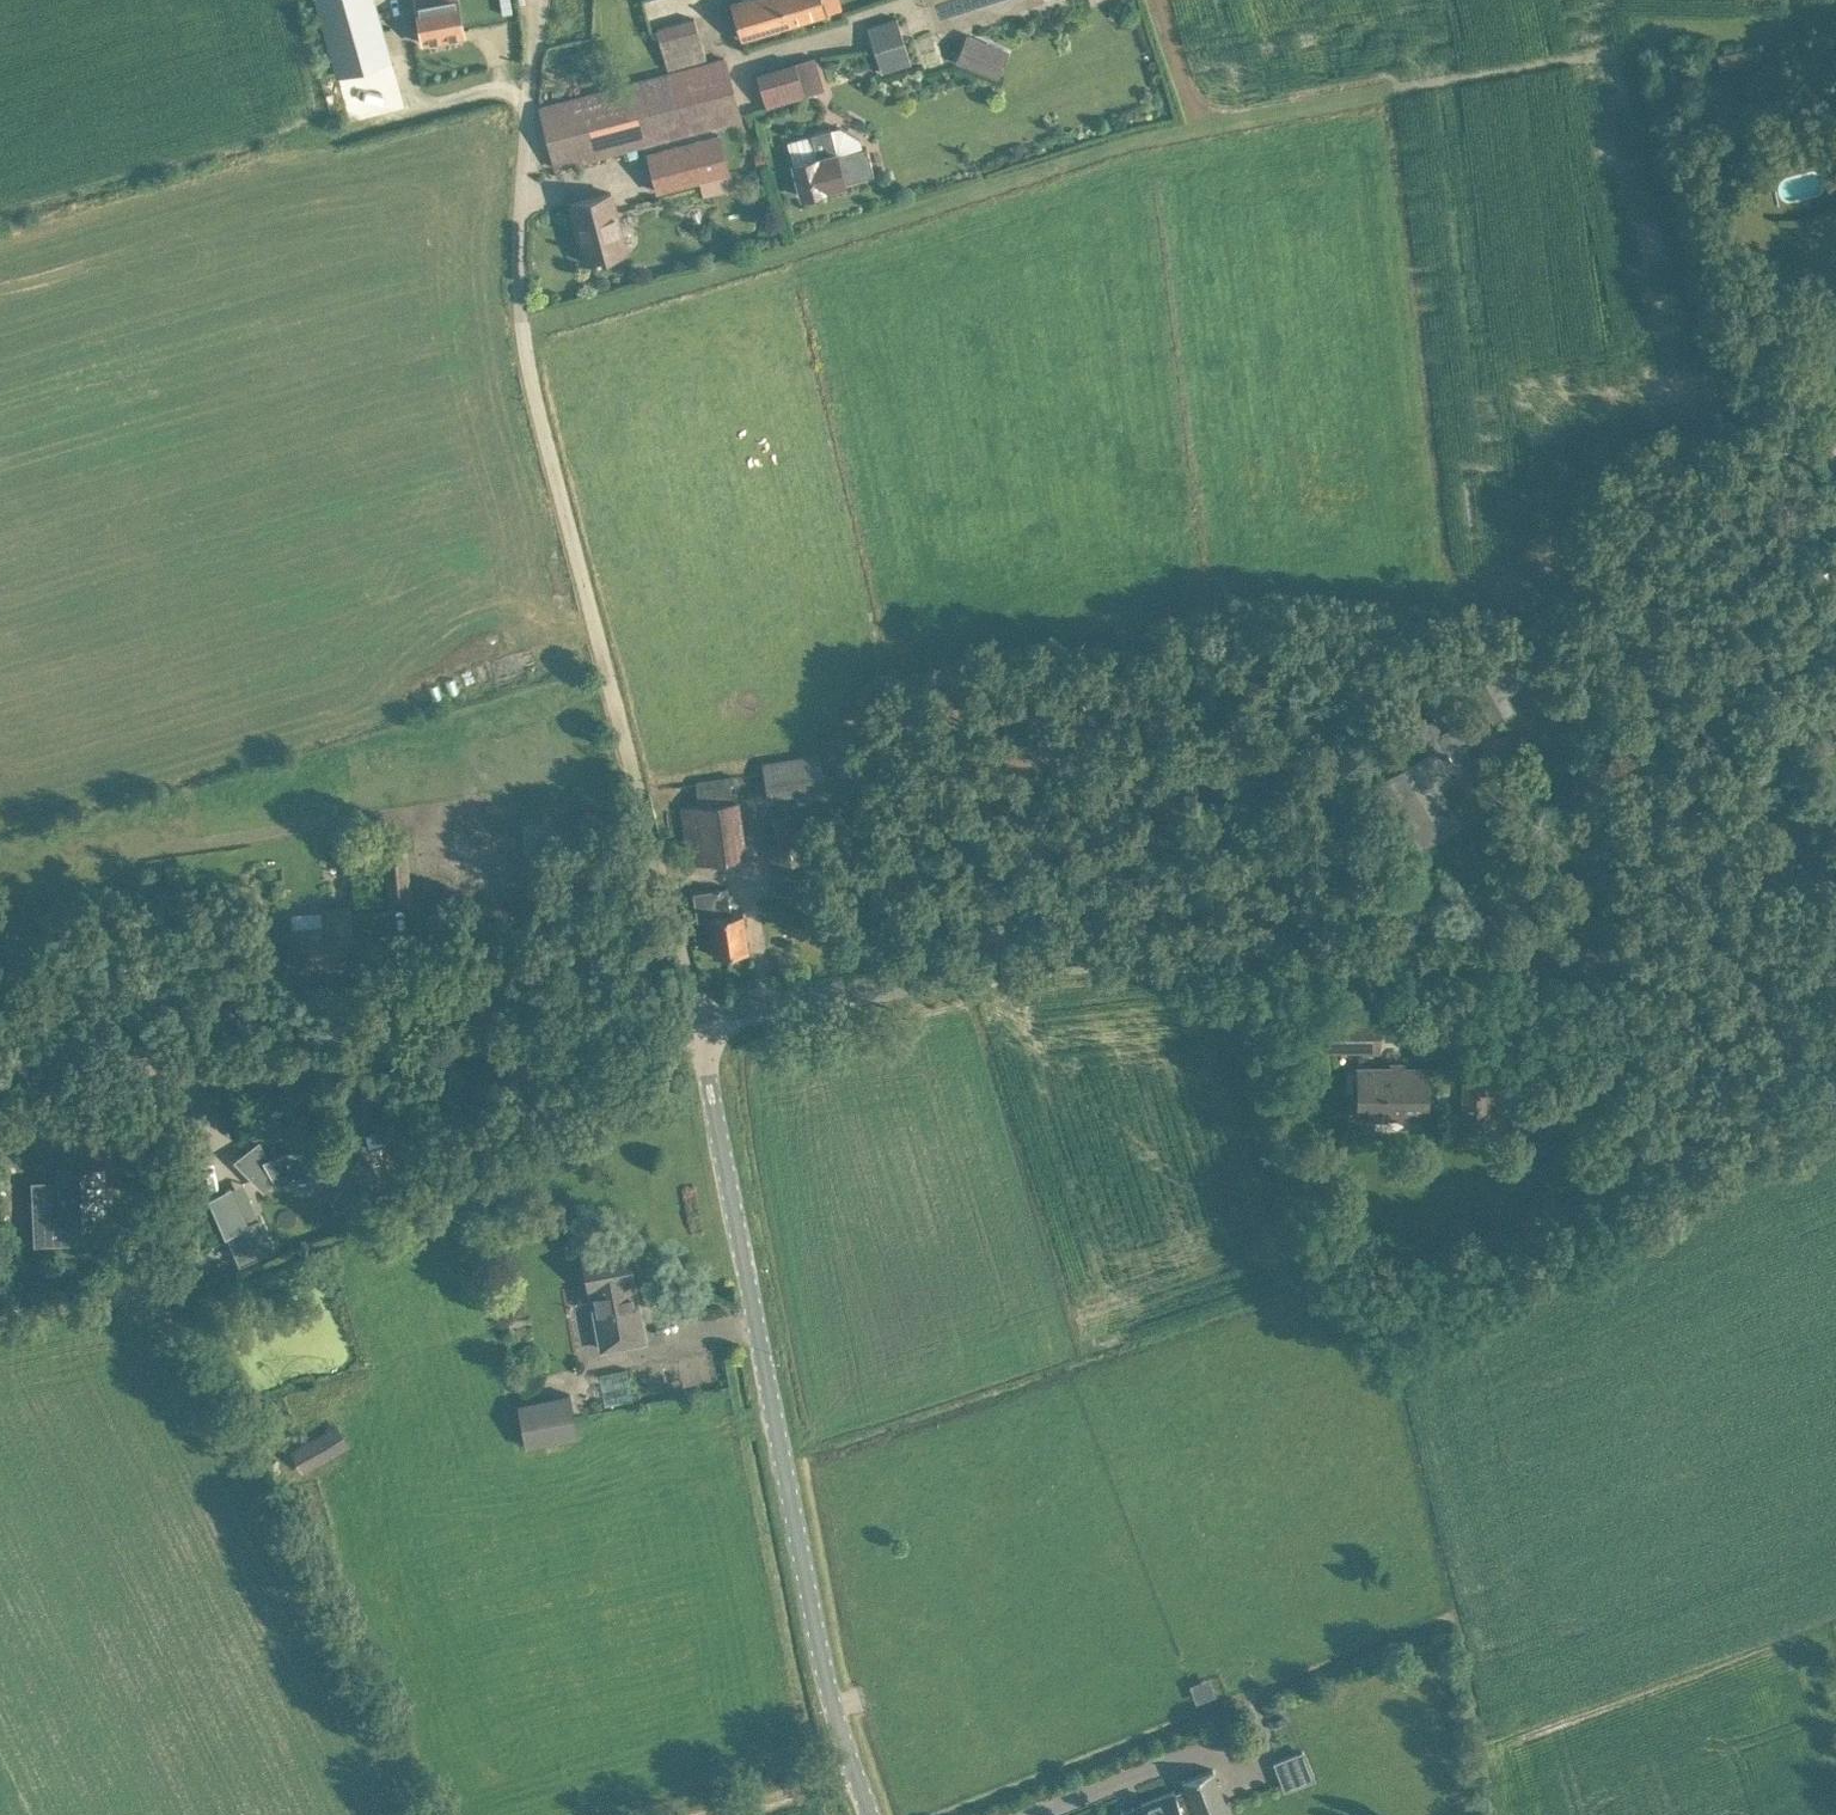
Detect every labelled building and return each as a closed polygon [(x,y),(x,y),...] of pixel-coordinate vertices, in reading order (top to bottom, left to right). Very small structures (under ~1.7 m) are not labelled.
[(335,74),(389,59),(373,0),(315,0),(335,74)] [(521,42),(513,0),(415,0),(423,41),(463,33),(466,51),(521,42)] [(760,31),(764,30),(775,27),(840,7),(838,0),(733,0),(730,1),(741,37),(760,31)] [(910,62),(896,16),(866,25),(881,71),(910,62)] [(656,28),(659,37),(668,68),(706,57),(695,17),(656,28)] [(998,77),(1009,49),(966,31),(954,59),(998,77)] [(940,64),(931,36),(918,40),(928,68),(940,64)] [(766,106),(789,99),(823,88),(813,55),(756,72),(766,106)] [(636,145),(741,117),(725,57),(540,106),(555,166),(626,147),(636,145)] [(811,133),(810,133),(787,140),(801,194),(824,188),(827,188),(827,187),(874,175),(866,146),(863,147),(860,138),(840,125),(830,127),(811,132),(811,133)] [(658,190),(729,172),(719,133),(648,152),(658,190)] [(636,145),(626,147),(628,155),(638,153),(636,145)] [(764,150),(755,153),(758,165),(767,163),(764,150)] [(627,249),(611,191),(570,202),(575,220),(579,220),(589,258),(585,259),(585,260),(627,249)] [(1401,801),(1412,820),(1423,841),(1457,822),(1446,801),(1433,779),(1456,765),(1459,771),(1476,761),(1456,725),(1441,733),(1432,718),(1413,729),(1428,755),(1374,786),(1389,807),(1401,801)] [(825,788),(819,752),(761,762),(767,798),(825,788)] [(689,863),(713,859),(746,855),(738,798),(681,806),(689,863)] [(767,836),(773,869),(777,892),(815,885),(805,828),(767,836)] [(411,903),(406,847),(384,849),(389,905),(411,903)] [(692,891),(697,919),(708,917),(713,953),(748,948),(743,911),(732,912),(727,885),(692,891)] [(294,929),(294,932),(295,956),(305,955),(305,960),(307,960),(307,965),(343,962),(342,954),(352,953),(349,905),(324,907),(325,926),(294,929)] [(1319,1048),(1379,1048),(1379,1017),(1319,1017),(1319,1048)] [(1427,1109),(1427,1090),(1427,1066),(1375,1066),(1375,1073),(1359,1073),(1359,1092),(1358,1114),(1404,1115),(1404,1108),(1427,1109)] [(1463,1077),(1463,1126),(1503,1128),(1505,1078),(1463,1077)] [(259,1142),(237,1159),(264,1186),(276,1176),(278,1180),(292,1175),(313,1174),(325,1178),(323,1183),(333,1190),(330,1194),(340,1204),(382,1176),(363,1155),(355,1164),(337,1152),(334,1155),(312,1149),(311,1149),(291,1149),(291,1150),(267,1158),(259,1142)] [(107,1217),(105,1160),(58,1162),(58,1177),(32,1178),(34,1241),(85,1240),(84,1218),(107,1217)] [(231,1187),(210,1196),(240,1262),(273,1248),(259,1217),(247,1222),(231,1187)] [(603,1347),(621,1343),(644,1339),(635,1292),(630,1293),(628,1281),(633,1280),(625,1240),(612,1243),(612,1242),(607,1243),(584,1247),(603,1347)] [(186,1256),(168,1264),(176,1281),(193,1273),(186,1256)] [(613,1407),(637,1406),(636,1369),(612,1369),(613,1407)] [(573,1392),(521,1402),(529,1444),(581,1434),(573,1392)] [(302,1473),(334,1455),(351,1445),(338,1422),(320,1432),(290,1450),(302,1473)] [(1221,1680),(1202,1686),(1207,1704),(1226,1699),(1221,1680)] [(1303,1749),(1274,1760),(1284,1786),(1285,1788),(1316,1777),(1305,1748),(1303,1749)] [(1214,1768),(1182,1781),(1184,1788),(1175,1791),(1174,1789),(1121,1809),(1123,1814),(1232,1814),(1214,1768)]
